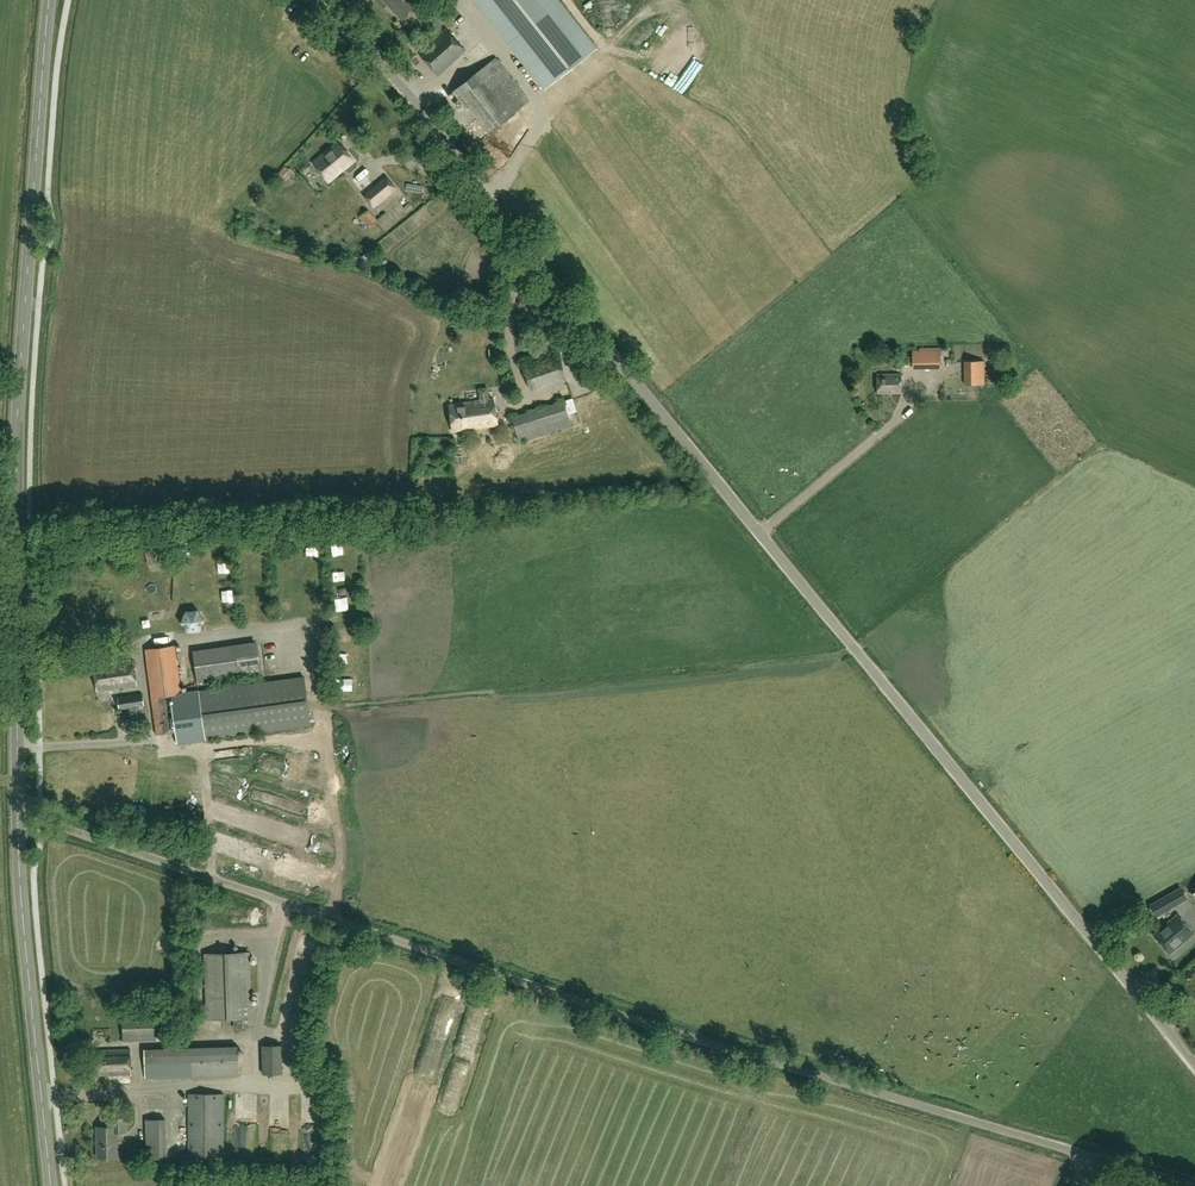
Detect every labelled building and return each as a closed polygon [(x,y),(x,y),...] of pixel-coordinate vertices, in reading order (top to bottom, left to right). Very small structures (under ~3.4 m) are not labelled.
[(420,4),(416,0),(384,0),(403,20),(420,4)] [(597,48),(559,0),(474,0),(545,89),(597,48)] [(439,75),(465,51),(446,29),(419,53),(439,75)] [(653,70),(658,51),(643,47),(638,66),(653,70)] [(489,133),(530,101),(496,58),(453,91),(464,106),(466,104),(489,133)] [(329,181),(353,161),(338,142),(314,162),(329,181)] [(289,167),(281,175),(286,180),(294,172),(289,167)] [(374,206),(395,188),(386,177),(365,194),(374,206)] [(412,194),(426,197),(427,189),(413,186),(412,194)] [(363,217),(371,228),(380,222),(373,211),(363,217)] [(357,234),(354,238),(362,245),(366,241),(357,234)] [(912,369),(940,369),(940,347),(919,348),(919,349),(912,349),(912,369)] [(530,387),(564,375),(555,349),(521,360),(530,387)] [(964,385),(984,384),(984,361),(964,361),(964,385)] [(947,365),(950,372),(958,369),(956,362),(947,365)] [(902,395),(901,376),(877,374),(877,394),(902,395)] [(488,399),(487,387),(477,388),(479,400),(449,405),(453,431),(498,424),(494,398),(488,399)] [(565,397),(570,412),(579,409),(574,394),(565,397)] [(520,442),(572,426),(564,401),(512,417),(520,442)] [(213,539),(212,550),(223,551),(223,539),(213,539)] [(184,561),(196,560),(195,542),(183,543),(184,561)] [(162,566),(166,555),(155,544),(144,553),(147,565),(162,566)] [(254,555),(254,547),(243,547),(243,554),(254,555)] [(216,575),(232,574),(232,564),(216,565),(216,575)] [(336,580),(348,579),(347,564),(335,565),(336,580)] [(324,569),(310,569),(310,579),(325,579),(324,569)] [(222,590),(223,602),(235,602),(234,589),(222,590)] [(348,594),(336,595),(336,609),(348,608),(348,594)] [(294,610),(293,602),(283,603),(283,611),(294,610)] [(187,633),(200,631),(205,619),(197,609),(185,611),(180,622),(187,633)] [(175,645),(145,649),(157,734),(175,732),(170,694),(181,693),(175,645)] [(197,683),(261,674),(257,645),(193,655),(197,683)] [(121,678),(123,687),(137,685),(134,659),(110,663),(112,671),(108,671),(109,676),(113,675),(114,679),(121,678)] [(97,691),(123,687),(121,678),(114,679),(113,675),(109,676),(108,671),(112,671),(110,663),(93,665),(97,691)] [(181,693),(170,694),(175,732),(176,741),(204,737),(257,730),(310,723),(305,677),(251,684),(198,691),(190,692),(181,693)] [(145,720),(141,694),(116,697),(118,709),(127,708),(129,722),(145,720)] [(280,799),(293,802),(295,795),(282,792),(280,799)] [(1186,898),(1181,887),(1149,905),(1156,917),(1170,909),(1169,908),(1186,898)] [(1169,954),(1194,933),(1178,914),(1153,935),(1169,954)] [(251,1025),(247,951),(205,953),(208,1018),(235,1017),(235,1026),(251,1025)] [(123,1041),(156,1039),(154,1013),(122,1015),(123,1041)] [(179,1037),(190,1036),(189,1023),(178,1024),(179,1037)] [(262,1074),(282,1074),(281,1044),(261,1045),(262,1074)] [(145,1078),(239,1075),(238,1046),(145,1050),(145,1078)] [(94,1076),(132,1074),(131,1049),(93,1051),(94,1076)] [(224,1158),(224,1094),(189,1094),(189,1158),(224,1158)] [(419,1126),(422,1118),(409,1113),(406,1121),(419,1126)] [(98,1158),(118,1157),(117,1132),(127,1132),(126,1117),(112,1118),(112,1126),(97,1127),(98,1158)] [(147,1120),(147,1129),(166,1129),(166,1119),(147,1120)]
